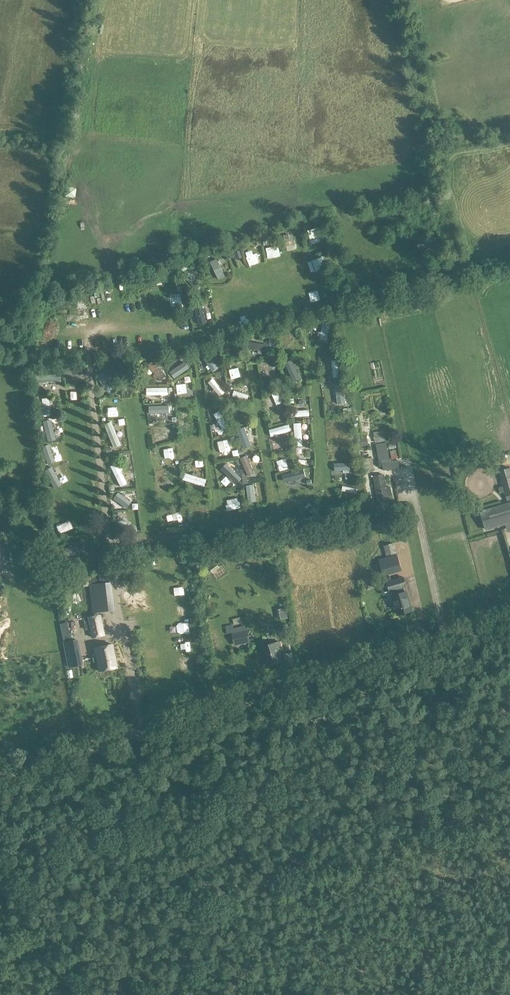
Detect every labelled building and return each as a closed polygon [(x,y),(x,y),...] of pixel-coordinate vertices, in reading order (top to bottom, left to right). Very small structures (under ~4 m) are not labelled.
[(63,196),(73,196),(73,186),(64,185),(63,196)] [(322,227),(308,230),(309,235),(323,232),(322,227)] [(284,242),(285,254),(295,253),(294,242),(284,242)] [(234,248),(237,259),(244,257),(241,246),(234,248)] [(250,267),(260,262),(254,251),(244,255),(250,267)] [(209,260),(217,279),(225,275),(217,257),(209,260)] [(329,271),(323,257),(317,259),(323,273),(329,271)] [(185,276),(197,290),(203,285),(191,271),(185,276)] [(313,287),(305,292),(311,302),(319,297),(313,287)] [(197,326),(204,324),(201,306),(193,308),(197,326)] [(57,325),(67,325),(67,314),(57,314),(57,325)] [(323,320),(320,339),(327,340),(331,322),(323,320)] [(268,343),(248,341),(247,349),(267,351),(268,343)] [(212,372),(218,368),(208,353),(202,357),(212,372)] [(273,357),(260,363),(264,371),(276,365),(273,357)] [(330,359),(333,378),(339,377),(336,358),(330,359)] [(153,359),(146,364),(159,380),(166,375),(153,359)] [(285,362),(294,382),(301,378),(292,359),(285,362)] [(184,361),(169,371),(174,378),(189,368),(184,361)] [(60,372),(36,374),(37,382),(61,380),(60,372)] [(99,378),(109,391),(115,386),(105,374),(99,378)] [(208,381),(219,396),(225,392),(214,377),(208,381)] [(339,403),(345,402),(342,385),(336,386),(339,403)] [(77,390),(69,390),(69,400),(77,400),(77,390)] [(248,395),(233,390),(231,396),(246,401),(248,395)] [(42,397),(44,415),(51,414),(49,397),(42,397)] [(102,402),(110,420),(117,417),(109,398),(102,402)] [(292,410),(292,417),(309,416),(309,409),(292,410)] [(283,423),(281,410),(274,410),(275,424),(283,423)] [(214,414),(222,430),(228,427),(219,411),(214,414)] [(43,420),(48,440),(57,438),(52,418),(43,420)] [(112,421),(105,423),(114,447),(121,444),(112,421)] [(294,422),(296,446),(303,445),(300,422),(294,422)] [(289,424),(269,429),(272,437),(291,432),(289,424)] [(236,429),(243,448),(250,445),(243,427),(236,429)] [(175,430),(156,428),(155,435),(174,437),(175,430)] [(384,431),(373,433),(375,443),(386,441),(384,431)] [(358,447),(368,445),(367,436),(356,438),(358,447)] [(230,460),(235,455),(222,442),(217,446),(230,460)] [(392,469),(387,442),(376,444),(380,466),(382,466),(383,471),(392,469)] [(43,446),(48,464),(56,462),(51,444),(43,446)] [(240,457),(248,475),(254,473),(246,454),(240,457)] [(298,456),(296,463),(307,464),(308,458),(298,456)] [(279,474),(289,470),(285,458),(275,462),(279,474)] [(361,462),(363,471),(373,470),(372,460),(361,462)] [(335,462),(335,471),(350,470),(349,461),(335,462)] [(110,466),(120,487),(127,483),(117,463),(110,466)] [(240,477),(226,463),(220,468),(234,482),(240,477)] [(53,468),(46,471),(54,488),(61,485),(53,468)] [(180,478),(163,469),(160,475),(177,484),(180,478)] [(302,469),(282,474),(284,481),(304,476),(302,469)] [(206,479),(184,472),(182,479),(204,485),(206,479)] [(390,486),(386,487),(384,475),(373,476),(378,502),(388,500),(388,497),(392,496),(390,486)] [(501,481),(505,496),(509,495),(509,478),(501,481)] [(246,485),(247,503),(255,502),(254,484),(246,485)] [(358,489),(342,485),(341,490),(357,494),(358,489)] [(119,491),(114,498),(126,508),(131,501),(119,491)] [(58,500),(52,501),(56,514),(62,513),(58,500)] [(509,523),(509,503),(480,511),(485,530),(509,523)] [(180,522),(177,513),(172,514),(175,524),(180,522)] [(120,515),(116,520),(127,530),(131,525),(120,515)] [(58,528),(59,533),(72,529),(70,524),(58,528)] [(396,554),(379,560),(384,576),(401,570),(396,554)] [(169,567),(173,573),(181,569),(177,562),(169,567)] [(162,574),(160,563),(151,564),(153,576),(162,574)] [(397,606),(399,614),(411,611),(405,590),(404,590),(403,585),(405,584),(403,577),(388,582),(391,593),(391,592),(393,597),(392,597),(395,607),(397,606)] [(114,611),(111,582),(88,585),(92,614),(114,611)] [(105,635),(101,614),(87,617),(91,638),(105,635)] [(71,640),(67,623),(60,624),(63,641),(71,640)] [(280,626),(283,638),(291,636),(288,624),(280,626)] [(235,646),(250,643),(247,630),(232,634),(235,646)] [(83,665),(78,639),(63,642),(68,668),(83,665)] [(280,643),(262,647),(266,665),(282,661),(280,652),(282,652),(280,643)] [(99,671),(117,667),(112,644),(94,648),(99,671)]
